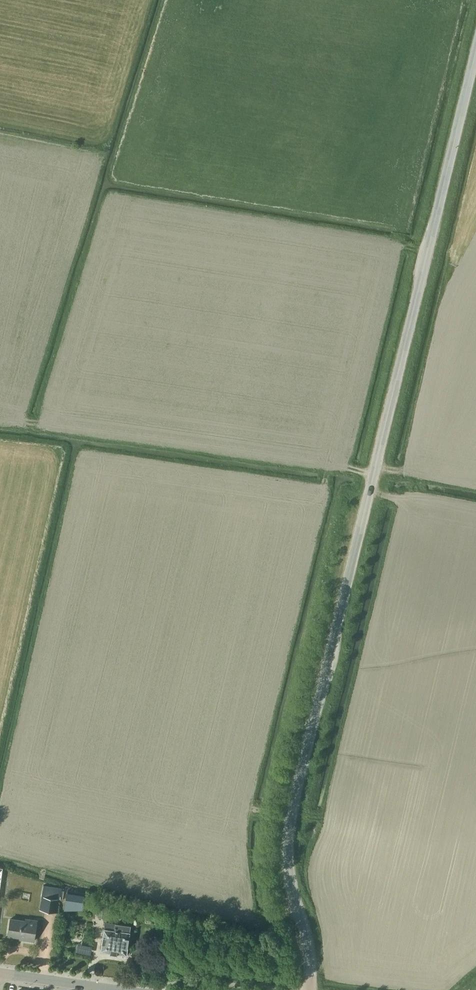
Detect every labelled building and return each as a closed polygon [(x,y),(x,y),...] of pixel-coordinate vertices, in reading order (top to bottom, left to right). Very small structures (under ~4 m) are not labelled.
[(62,887),(43,885),(39,910),(58,913),(62,887)] [(67,892),(66,902),(83,905),(84,895),(67,892)] [(107,918),(109,905),(100,903),(98,916),(107,918)] [(34,941),(37,920),(25,919),(25,921),(10,919),(8,935),(20,936),(19,938),(34,941)] [(129,932),(130,926),(106,922),(105,928),(104,928),(101,950),(127,954),(130,932),(129,932)]
